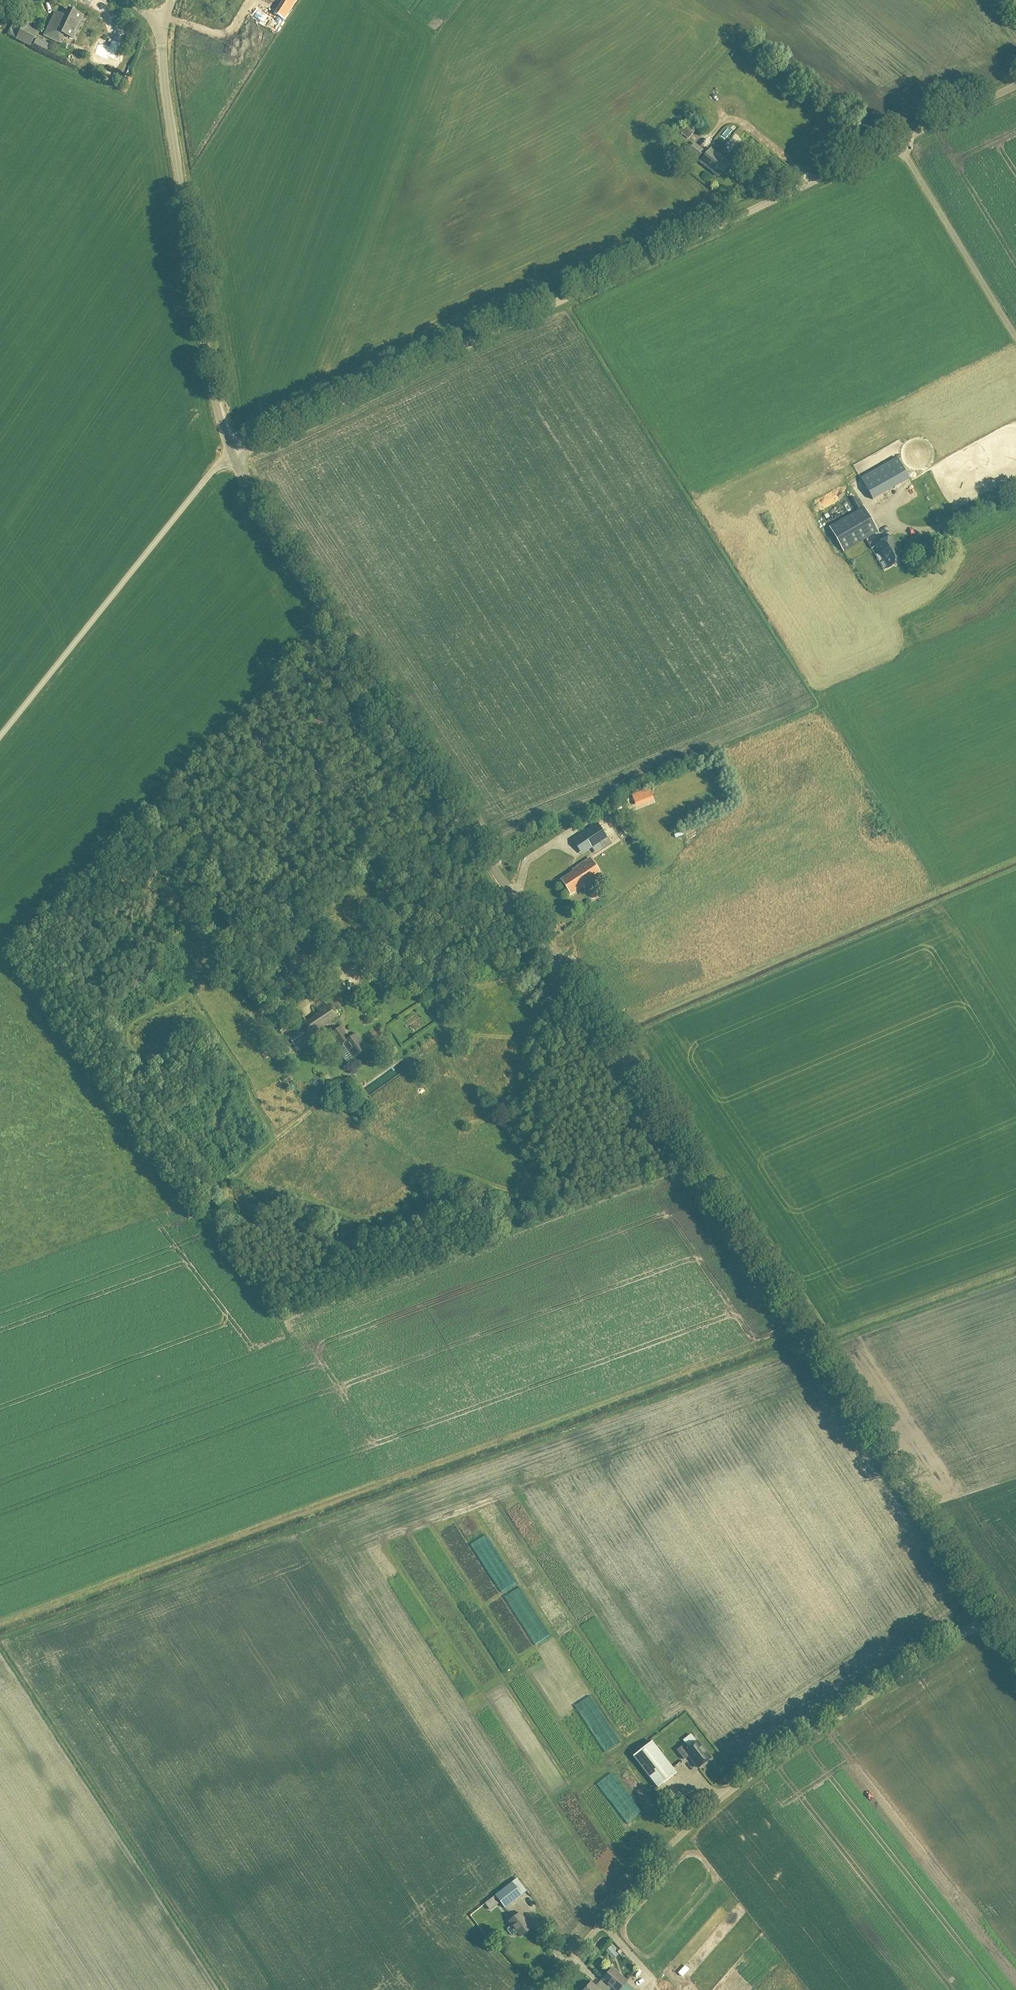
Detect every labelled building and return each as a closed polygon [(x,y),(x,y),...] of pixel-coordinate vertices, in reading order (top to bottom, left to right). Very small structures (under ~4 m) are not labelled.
[(67,18),(57,13),(54,20),(53,19),(49,27),(51,27),(47,34),(60,40),(63,34),(73,38),(77,30),(78,31),(81,25),(80,24),(84,16),(71,10),(67,18)] [(37,34),(23,27),(17,40),(31,46),(37,34)] [(71,50),(76,40),(67,36),(62,46),(71,50)] [(47,51),(50,45),(37,39),(34,44),(47,51)] [(107,59),(107,58),(114,61),(115,59),(117,60),(124,45),(113,40),(110,47),(100,42),(95,53),(107,59)] [(135,51),(129,49),(124,59),(130,62),(135,51)] [(688,139),(696,130),(685,121),(677,130),(688,139)] [(698,161),(705,152),(694,143),(687,153),(698,161)] [(718,176),(728,164),(710,150),(700,162),(718,176)] [(894,487),(882,466),(860,478),(872,499),(894,487)] [(920,493),(909,498),(912,503),(922,497),(920,493)] [(841,521),(829,527),(843,551),(878,532),(864,508),(841,521)] [(892,536),(877,545),(886,559),(888,558),(892,566),(893,565),(896,566),(899,564),(899,562),(905,559),(892,536)] [(603,821),(609,828),(619,819),(614,812),(603,821)] [(592,848),(608,838),(598,822),(582,833),(592,848)] [(585,887),(602,876),(590,858),(573,869),(574,871),(561,879),(571,894),(584,885),(585,887)] [(594,898),(601,894),(597,888),(590,893),(594,898)] [(287,963),(276,971),(284,983),(296,975),(287,963)] [(300,1023),(309,1036),(338,1017),(329,1004),(300,1023)] [(353,1058),(367,1049),(357,1034),(349,1039),(346,1034),(348,1034),(346,1031),(345,1032),(342,1027),(331,1034),(339,1046),(343,1043),(353,1058)] [(309,1040),(301,1029),(288,1038),(295,1049),(309,1040)] [(698,1768),(711,1758),(698,1741),(689,1748),(686,1743),(677,1750),(684,1760),(689,1756),(698,1768)] [(633,1756),(658,1788),(677,1773),(652,1742),(633,1756)] [(522,1895),(512,1882),(495,1895),(505,1908),(522,1895)] [(500,1902),(495,1896),(485,1903),(490,1909),(500,1902)] [(514,1936),(518,1933),(521,1936),(532,1928),(520,1912),(514,1917),(509,1921),(512,1925),(508,1928),(508,1930),(512,1935),(514,1936)] [(613,1947),(609,1950),(615,1959),(620,1956),(613,1947)] [(612,1968),(602,1979),(612,1987),(615,1989),(630,1989),(624,1985),(627,1981),(612,1968)] [(591,1982),(586,1987),(584,1989),(601,1989),(591,1982)]
